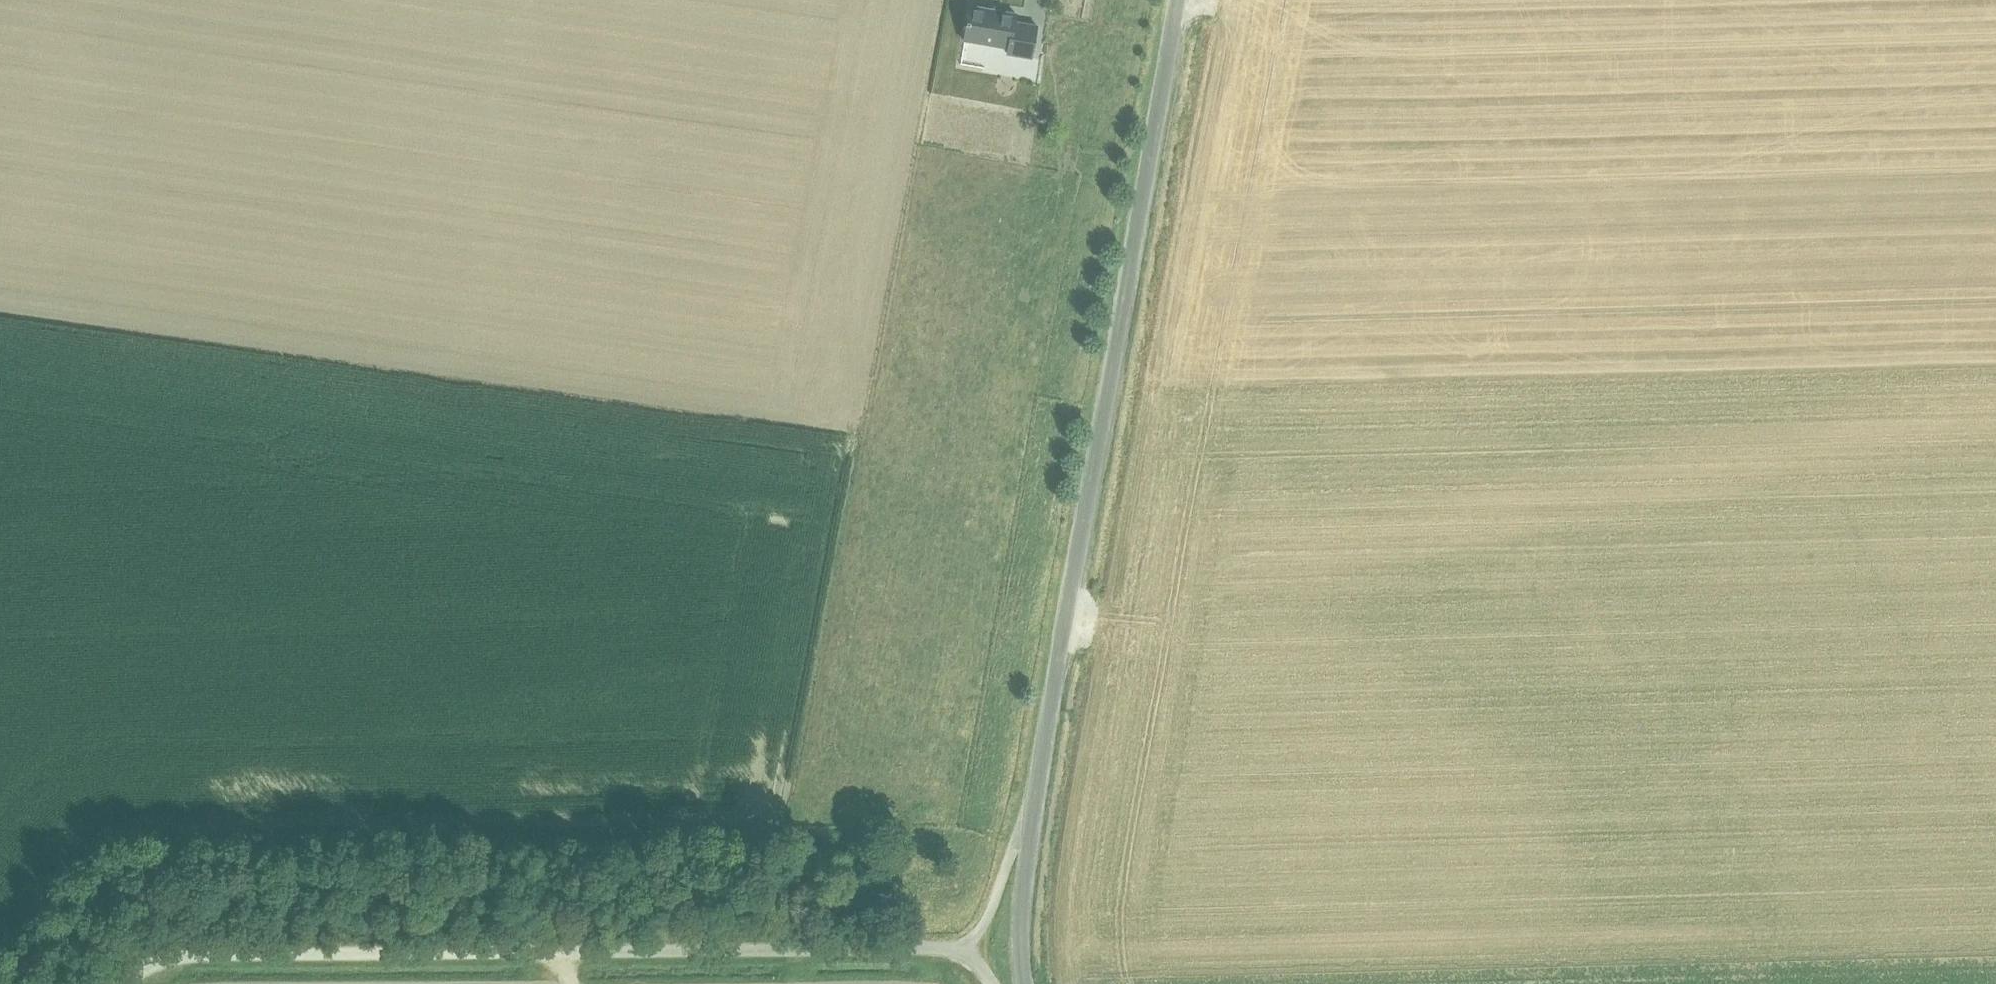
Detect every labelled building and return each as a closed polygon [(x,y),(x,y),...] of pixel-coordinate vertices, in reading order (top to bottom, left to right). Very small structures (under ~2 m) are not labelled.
[(971,5),(968,26),(965,42),(1010,49),(1009,55),(1033,59),(1039,26),(1017,22),(1019,13),(971,5)]
